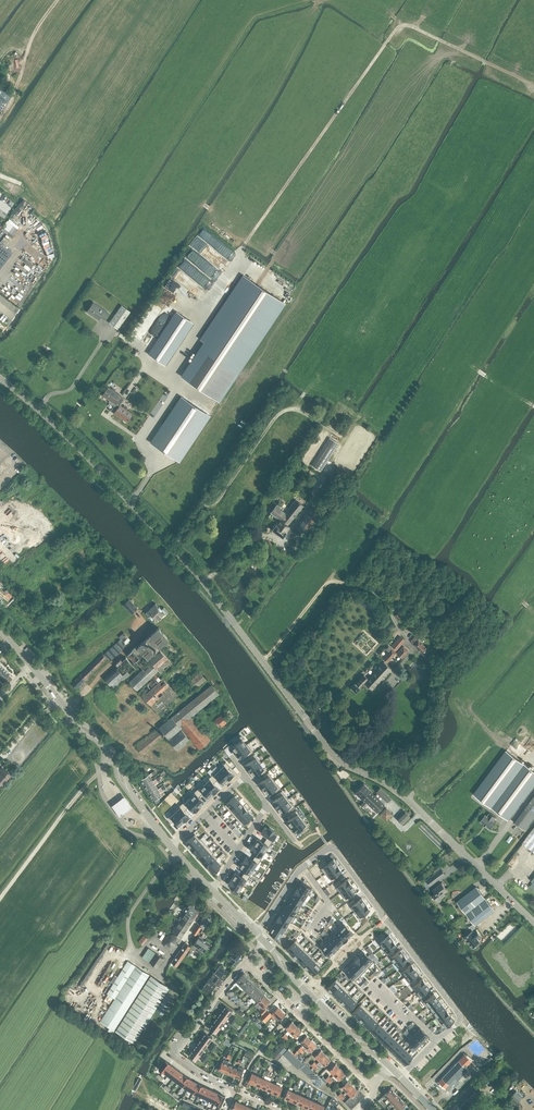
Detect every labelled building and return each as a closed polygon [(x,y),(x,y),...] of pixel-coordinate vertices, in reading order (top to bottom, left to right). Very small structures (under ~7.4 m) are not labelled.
[(12,253),(0,244),(0,269),(12,253)] [(205,342),(182,376),(220,401),(221,402),(286,304),(243,276),(201,339),(205,342)] [(87,312),(99,320),(101,317),(105,320),(109,313),(93,302),(87,312)] [(109,323),(118,329),(131,311),(122,305),(109,323)] [(177,312),(149,354),(165,365),(193,323),(177,312)] [(114,407),(117,409),(120,405),(125,398),(115,391),(116,390),(113,388),(112,389),(109,387),(103,395),(116,404),(114,407)] [(182,397),(151,442),(176,459),(179,461),(210,416),(205,413),(182,397)] [(120,405),(117,409),(114,413),(127,422),(133,414),(127,409),(128,407),(125,405),(124,407),(120,405)] [(312,465),(321,471),(339,443),(330,437),(312,465)] [(271,512),(280,520),(273,529),(283,537),(291,527),(288,525),(303,506),(296,499),(285,513),(276,506),(271,512)] [(294,529),(304,536),(309,529),(312,531),(324,515),(312,506),(294,529)] [(124,604),(132,613),(137,608),(129,599),(124,604)] [(164,607),(161,609),(156,603),(147,612),(155,622),(164,613),(165,614),(166,614),(168,613),(168,611),(164,607)] [(159,647),(169,638),(159,627),(138,646),(137,645),(128,653),(128,654),(128,655),(134,661),(136,660),(143,668),(129,681),(137,689),(158,670),(161,672),(172,662),(159,647)] [(124,632),(119,637),(126,644),(131,640),(124,632)] [(392,647),(396,651),(405,640),(400,636),(392,647)] [(411,641),(424,655),(429,650),(415,637),(411,641)] [(107,656),(111,661),(126,646),(125,645),(121,639),(105,654),(107,656)] [(389,651),(383,658),(388,662),(397,653),(392,648),(389,646),(386,649),(389,651)] [(404,646),(397,654),(402,658),(409,650),(404,646)] [(73,684),(76,688),(107,658),(106,657),(102,653),(72,684),(73,684)] [(121,664),(105,679),(111,685),(112,684),(115,688),(130,674),(130,673),(136,668),(126,657),(120,663),(121,664)] [(351,687),(356,692),(365,683),(372,689),(392,669),(384,662),(368,679),(364,675),(356,684),(355,683),(351,687)] [(9,675),(10,673),(0,664),(0,675),(8,683),(12,679),(9,675)] [(200,672),(191,679),(197,687),(206,679),(200,672)] [(178,694),(162,677),(157,682),(154,678),(139,692),(158,712),(178,694)] [(172,716),(136,745),(143,755),(167,736),(169,738),(168,739),(178,750),(191,739),(199,749),(211,740),(191,716),(219,693),(211,684),(172,716)] [(160,711),(164,717),(165,717),(173,711),(168,704),(160,711)] [(221,715),(214,720),(221,728),(227,722),(221,715)] [(238,742),(232,747),(236,752),(247,744),(247,743),(246,744),(242,739),(243,738),(241,735),(236,739),(238,742)] [(247,744),(236,752),(240,757),(246,753),(248,756),(253,752),(247,744)] [(474,794),(491,807),(508,820),(533,785),(533,771),(507,750),(474,794)] [(251,760),(246,765),(249,770),(250,770),(261,762),(255,754),(249,758),(251,760)] [(223,763),(218,768),(228,779),(229,779),(233,774),(228,769),(231,766),(226,762),(224,764),(223,763)] [(261,762),(250,770),(254,776),(260,771),(262,774),(267,770),(265,767),(264,768),(260,763),(261,762)] [(218,769),(211,775),(216,780),(218,778),(223,783),(228,779),(218,768),(218,769)] [(3,784),(11,774),(5,769),(2,773),(0,771),(0,782),(3,784)] [(149,774),(141,779),(143,783),(152,778),(151,776),(153,774),(154,775),(158,773),(155,771),(152,772),(149,774)] [(265,779),(259,783),(260,784),(259,784),(263,789),(275,780),(269,772),(263,776),(265,779)] [(204,782),(214,793),(218,788),(219,788),(214,783),(216,780),(211,775),(209,778),(210,779),(205,783),(204,782)] [(152,778),(143,783),(146,787),(160,779),(161,778),(160,776),(156,778),(153,780),(152,778)] [(160,779),(146,787),(149,791),(157,786),(156,784),(158,782),(161,780),(160,779)] [(275,780),(263,789),(267,794),(273,790),(275,792),(281,788),(275,780)] [(204,782),(197,789),(201,794),(204,792),(209,797),(214,793),(204,782)] [(355,792),(364,801),(361,804),(365,808),(369,804),(377,812),(391,797),(380,787),(373,793),(370,790),(371,789),(364,783),(355,792)] [(157,786),(149,791),(151,796),(165,787),(164,785),(161,787),(158,788),(157,786)] [(165,787),(151,796),(154,800),(162,795),(161,792),(163,791),(167,789),(165,787)] [(195,793),(190,797),(199,807),(204,802),(199,797),(201,794),(197,789),(194,792),(195,793)] [(279,797),(273,802),(277,807),(288,799),(282,790),(277,794),(279,797)] [(235,796),(224,805),(229,810),(239,801),(235,796)] [(524,810),(533,818),(533,796),(524,810)] [(124,797),(112,806),(119,816),(132,807),(124,797)] [(184,801),(182,803),(187,808),(189,806),(194,811),(199,807),(190,797),(185,802),(184,801)] [(288,799),(277,807),(281,813),(287,808),(289,811),(294,807),(288,799)] [(239,801),(229,810),(233,815),(244,806),(239,801)] [(182,803),(175,810),(184,821),(185,820),(185,821),(189,816),(184,811),(187,808),(182,803)] [(244,806),(233,815),(238,820),(248,810),(244,806)] [(380,814),(386,820),(393,813),(386,807),(380,814)] [(175,810),(167,817),(172,822),(174,820),(179,825),(184,821),(175,810)] [(248,810),(238,820),(242,825),(253,816),(248,810)] [(293,817),(287,821),(291,827),(303,818),(297,810),(291,814),(293,817)] [(397,818),(402,824),(410,816),(405,811),(401,814),(397,818)] [(484,824),(487,826),(491,829),(496,822),(494,820),(496,817),(490,813),(488,816),(485,814),(480,821),(484,824)] [(303,818),(291,827),(292,827),(291,827),(295,832),(296,832),(301,828),(303,830),(309,826),(303,818)] [(235,827),(233,829),(234,831),(238,835),(241,833),(237,828),(235,827)] [(265,827),(261,833),(267,837),(266,839),(271,843),(273,840),(273,841),(277,835),(273,832),(274,830),(270,827),(269,829),(265,827)] [(523,843),(533,851),(533,829),(523,843)] [(195,834),(186,842),(190,847),(201,838),(200,838),(200,839),(195,834)] [(201,838),(190,847),(194,852),(195,852),(205,843),(201,838)] [(258,838),(254,844),(266,852),(271,843),(266,839),(264,842),(258,838)] [(205,843),(195,852),(199,857),(209,848),(205,843)] [(250,849),(250,850),(256,854),(255,856),(260,860),(266,852),(254,844),(250,849)] [(209,848),(199,857),(203,862),(214,852),(209,848)] [(214,852),(203,862),(204,862),(208,867),(217,858),(213,854),(214,853),(214,852)] [(243,861),(255,869),(260,860),(255,856),(253,859),(247,855),(246,856),(243,861)] [(217,858),(208,867),(212,872),(221,864),(216,859),(217,858)] [(326,861),(320,865),(322,867),(321,868),(325,874),(338,865),(333,859),(328,863),(326,861)] [(243,861),(239,867),(245,871),(244,873),(249,877),(251,874),(250,874),(253,868),(255,869),(243,861)] [(338,865),(325,874),(326,873),(332,881),(338,877),(336,874),(342,870),(341,870),(338,865)] [(436,873),(426,880),(431,886),(446,874),(441,868),(441,869),(440,867),(435,871),(436,873)] [(236,872),(232,878),(244,886),(249,877),(244,873),(242,876),(236,872)] [(228,883),(228,884),(234,888),(233,890),(238,894),(244,886),(232,878),(228,883)] [(340,880),(334,884),(340,892),(352,884),(348,879),(348,878),(342,883),(340,880)] [(302,882),(298,887),(308,894),(312,888),(302,882)] [(434,889),(436,893),(437,894),(443,890),(443,891),(444,891),(446,889),(442,883),(434,889)] [(352,884),(340,892),(346,900),(352,896),(350,894),(356,889),(352,884)] [(294,893),(305,900),(308,894),(298,887),(298,888),(298,887),(294,893)] [(477,887),(457,902),(475,925),(495,910),(477,887)] [(436,893),(433,895),(439,902),(442,900),(441,899),(446,894),(444,891),(443,891),(443,890),(437,894),(436,893)] [(294,893),(291,898),(301,905),(305,900),(294,893)] [(291,898),(287,904),(298,911),(301,905),(291,898)] [(354,899),(349,903),(355,912),(366,903),(362,898),(356,902),(354,899)] [(172,932),(181,938),(200,909),(195,906),(194,904),(192,902),(189,903),(187,906),(186,906),(184,906),(182,908),(183,910),(185,912),(172,931),(172,932)] [(366,903),(355,912),(356,911),(360,916),(359,917),(361,920),(366,916),(364,913),(370,909),(370,908),(366,903)] [(287,904),(284,909),(295,917),(293,915),(296,910),(298,911),(287,904)] [(284,909),(280,915),(292,922),(295,917),(284,909)] [(277,920),(276,920),(287,927),(286,926),(289,921),(292,923),(292,922),(280,915),(277,920)] [(276,920),(273,926),(284,933),(287,927),(276,920)] [(343,922),(338,927),(348,937),(353,932),(343,922)] [(201,927),(198,925),(197,924),(192,932),(196,935),(201,927)] [(273,926),(269,931),(274,935),(273,936),(278,939),(279,938),(280,938),(284,933),(273,926)] [(338,927),(334,932),(343,941),(344,941),(348,937),(338,927)] [(472,931),(464,937),(473,948),(473,947),(474,948),(478,945),(477,944),(480,942),(478,938),(481,935),(477,929),(473,932),(472,931)] [(334,933),(330,937),(339,946),(343,941),(334,932),(333,932),(334,933)] [(139,942),(143,945),(148,939),(144,935),(139,942)] [(383,935),(376,940),(382,948),(393,940),(389,935),(385,938),(383,935)] [(199,936),(193,945),(200,949),(203,952),(206,948),(209,949),(212,945),(199,936)] [(330,937),(325,942),(334,951),(339,946),(330,937)] [(296,939),(287,949),(291,953),(301,944),(296,939)] [(393,940),(382,948),(388,955),(395,950),(393,947),(396,944),(393,940)] [(325,942),(321,947),(330,956),(334,951),(325,942)] [(191,946),(185,943),(172,962),(177,966),(191,946)] [(301,944),(291,953),(296,957),(305,948),(301,944)] [(149,948),(143,957),(158,967),(164,958),(149,948)] [(305,948),(296,957),(300,961),(308,953),(304,949),(305,948)] [(395,950),(388,955),(393,962),(404,954),(400,949),(397,952),(395,950)] [(237,950),(229,959),(233,963),(235,966),(239,961),(241,960),(240,959),(241,958),(241,957),(240,955),(242,954),(237,950)] [(364,952),(359,957),(369,966),(374,961),(364,952)] [(308,953),(300,961),(304,966),(313,957),(308,953)] [(393,962),(392,964),(397,971),(400,968),(400,969),(406,964),(404,961),(407,959),(407,958),(404,954),(393,962)] [(313,957),(304,966),(308,970),(318,960),(317,960),(316,961),(313,957)] [(355,961),(354,961),(364,971),(369,966),(359,957),(355,961)] [(318,960),(308,970),(313,974),(322,964),(318,960)] [(115,999),(100,1022),(134,1043),(169,987),(128,961),(108,994),(115,999)] [(354,961),(350,966),(360,976),(364,971),(354,961)] [(406,964),(400,969),(405,976),(404,976),(404,977),(415,969),(415,968),(412,964),(411,964),(408,967),(406,964)] [(219,966),(214,972),(221,977),(225,971),(219,966)] [(350,966),(345,971),(355,981),(360,976),(350,966)] [(415,969),(404,977),(410,984),(417,979),(415,976),(418,973),(415,969)] [(219,977),(214,973),(201,989),(209,995),(217,984),(220,986),(224,981),(219,977)] [(236,981),(240,985),(248,977),(246,974),(245,975),(243,973),(236,981)] [(240,985),(244,989),(252,981),(250,980),(251,979),(248,977),(240,985)] [(417,979),(410,984),(411,983),(416,990),(415,991),(416,991),(426,983),(423,979),(422,978),(419,981),(417,979)] [(337,979),(328,988),(332,993),(341,983),(337,979)] [(244,989),(248,993),(256,984),(254,982),(253,983),(252,981),(244,989)] [(341,983),(332,993),(336,997),(346,987),(341,983)] [(426,983),(416,991),(421,999),(428,993),(426,990),(430,988),(426,983)] [(248,993),(252,997),(259,989),(258,988),(259,987),(256,984),(248,993)] [(346,987),(336,997),(340,1001),(350,991),(346,987)] [(259,989),(252,997),(250,998),(254,1003),(264,992),(262,990),(261,990),(259,989)] [(350,991),(340,1001),(345,1005),(353,996),(352,997),(348,993),(350,991)] [(434,993),(423,1002),(427,1007),(438,999),(434,993)] [(257,1002),(263,1007),(270,1000),(265,994),(257,1002)] [(164,996),(153,1014),(160,1018),(171,1000),(164,996)] [(353,996),(345,1005),(349,1009),(358,1001),(353,996)] [(438,999),(427,1007),(428,1007),(432,1012),(442,1004),(438,999)] [(362,1003),(353,1013),(357,1017),(366,1007),(362,1003)] [(442,1004),(432,1012),(436,1017),(435,1017),(435,1018),(446,1009),(442,1004)] [(226,1005),(221,1011),(228,1016),(232,1010),(226,1005)] [(272,1014),(275,1017),(275,1018),(276,1020),(278,1020),(279,1019),(284,1014),(278,1007),(272,1014)] [(366,1007),(357,1017),(361,1021),(371,1011),(366,1007)] [(446,1009),(435,1018),(439,1023),(450,1014),(446,1009)] [(261,1018),(264,1021),(270,1015),(269,1014),(271,1013),(268,1010),(261,1018)] [(221,1011),(217,1017),(224,1022),(228,1016),(221,1011)] [(371,1011),(361,1021),(365,1025),(375,1016),(371,1011)] [(450,1014),(439,1023),(443,1028),(454,1020),(450,1014)] [(375,1016),(365,1025),(370,1029),(378,1021),(374,1017),(375,1016)] [(217,1017),(213,1022),(220,1027),(224,1022),(217,1017)] [(286,1027),(291,1032),(297,1026),(292,1021),(286,1027)] [(220,1027),(213,1022),(209,1028),(216,1033),(220,1027)] [(379,1023),(371,1031),(374,1034),(382,1026),(379,1023)] [(297,1026),(291,1032),(296,1037),(302,1030),(297,1026)] [(382,1026),(374,1034),(377,1037),(385,1029),(382,1026)] [(420,1028),(417,1031),(425,1038),(428,1035),(420,1028)] [(385,1029),(377,1037),(381,1040),(388,1032),(385,1029)] [(417,1031),(414,1034),(422,1041),(425,1038),(417,1031)] [(388,1032),(381,1040),(384,1043),(391,1035),(388,1032)] [(206,1033),(202,1038),(208,1043),(212,1038),(206,1033)] [(414,1034),(411,1037),(419,1044),(422,1041),(414,1034)] [(303,1044),(300,1047),(302,1049),(305,1046),(311,1040),(307,1035),(300,1041),(303,1044)] [(391,1035),(384,1043),(387,1046),(394,1038),(391,1035)] [(411,1037),(408,1040),(416,1048),(419,1044),(411,1037)] [(202,1038),(197,1044),(204,1049),(208,1043),(202,1038)] [(394,1038),(387,1046),(390,1049),(397,1041),(394,1038)] [(311,1040),(305,1046),(310,1051),(312,1053),(319,1047),(316,1045),(311,1040)] [(397,1041),(390,1049),(393,1052),(400,1044),(397,1041)] [(197,1044),(193,1049),(200,1054),(204,1049),(197,1044)] [(281,1044),(271,1055),(277,1060),(287,1049),(281,1044)] [(400,1044),(393,1052),(396,1055),(403,1047),(400,1044)] [(403,1047),(396,1055),(399,1058),(406,1050),(403,1047)] [(200,1054),(193,1049),(189,1055),(196,1060),(200,1054)] [(315,1056),(320,1061),(326,1054),(321,1049),(315,1056)] [(406,1050),(399,1058),(402,1061),(409,1053),(406,1050)] [(409,1053),(402,1061),(405,1064),(413,1056),(409,1053)] [(326,1054),(320,1061),(324,1065),(331,1059),(326,1054)] [(465,1054),(439,1082),(448,1091),(467,1071),(463,1068),(471,1060),(465,1054)] [(165,1060),(159,1068),(164,1072),(170,1064),(165,1060)] [(219,1069),(224,1072),(227,1064),(222,1062),(219,1069)] [(170,1064),(164,1072),(168,1075),(174,1067),(170,1064)] [(233,1066),(227,1064),(224,1072),(229,1074),(233,1066)] [(329,1070),(334,1075),(340,1068),(335,1064),(329,1070)] [(239,1066),(238,1069),(233,1066),(229,1074),(234,1076),(239,1066)] [(239,1066),(234,1076),(240,1079),(244,1069),(239,1066)] [(174,1067),(168,1075),(173,1079),(179,1071),(174,1067)] [(340,1068),(334,1075),(339,1079),(345,1073),(340,1068)] [(179,1071),(173,1079),(178,1083),(184,1074),(179,1071)] [(314,1072),(309,1076),(314,1081),(319,1076),(316,1073),(316,1074),(314,1072)] [(252,1073),(248,1081),(254,1083),(258,1075),(252,1073)] [(184,1074),(178,1083),(182,1086),(189,1078),(184,1074)] [(258,1075),(254,1083),(260,1086),(264,1078),(258,1075)] [(264,1078),(260,1086),(266,1089),(270,1081),(271,1078),(267,1076),(265,1076),(264,1078)] [(319,1076),(314,1081),(316,1083),(316,1086),(319,1087),(324,1082),(321,1079),(321,1078),(319,1076)] [(189,1078),(182,1086),(188,1089),(193,1081),(189,1078)] [(341,1086),(346,1091),(353,1085),(348,1080),(341,1086)] [(193,1081),(188,1089),(194,1093),(198,1083),(193,1081)] [(270,1081),(266,1089),(272,1092),(276,1083),(270,1081)] [(324,1082),(319,1087),(333,1097),(333,1096),(336,1094),(326,1084),(324,1082)] [(198,1083),(194,1093),(199,1095),(203,1086),(198,1083)] [(276,1083),(272,1092),(278,1094),(282,1086),(276,1083)] [(353,1085),(346,1091),(351,1096),(345,1102),(351,1108),(364,1095),(360,1091),(359,1092),(357,1090),(358,1090),(353,1085)] [(203,1086),(199,1095),(204,1098),(209,1088),(203,1086)] [(466,1100),(466,1099),(464,1101),(465,1101),(461,1105),(459,1102),(457,1104),(457,1103),(451,1109),(464,1109),(465,1109),(466,1109),(472,1104),(473,1105),(475,1103),(474,1102),(479,1098),(479,1099),(484,1094),(477,1086),(472,1091),(473,1093),(466,1100)] [(209,1088),(204,1098),(210,1100),(214,1091),(209,1088)] [(391,1088),(383,1096),(385,1097),(386,1096),(389,1099),(395,1092),(391,1088)] [(284,1097),(290,1100),(294,1092),(288,1089),(284,1097)] [(214,1091),(210,1100),(215,1103),(219,1093),(214,1091)] [(512,1096),(518,1101),(523,1096),(517,1091),(512,1096)] [(290,1100),(296,1103),(300,1094),(294,1092),(290,1100)] [(395,1092),(389,1099),(392,1103),(399,1096),(395,1092)] [(219,1093),(215,1103),(221,1105),(225,1096),(219,1093)] [(296,1103),(302,1105),(306,1097),(300,1094),(296,1103)] [(330,1101),(336,1107),(334,1109),(340,1109),(336,1106),(340,1103),(333,1096),(333,1097),(331,1099),(330,1101)] [(399,1096),(392,1103),(396,1107),(403,1100),(399,1096)] [(302,1105),(308,1108),(312,1100),(306,1097),(302,1105)] [(513,1097),(508,1102),(516,1109),(521,1105),(513,1097)] [(312,1109),(314,1109),(318,1103),(312,1100),(308,1108),(312,1109)] [(396,1107),(399,1109),(400,1109),(401,1109),(407,1109),(409,1107),(403,1100),(396,1107)] [(236,1109),(239,1109),(242,1103),(236,1101),(232,1108),(236,1109)]
